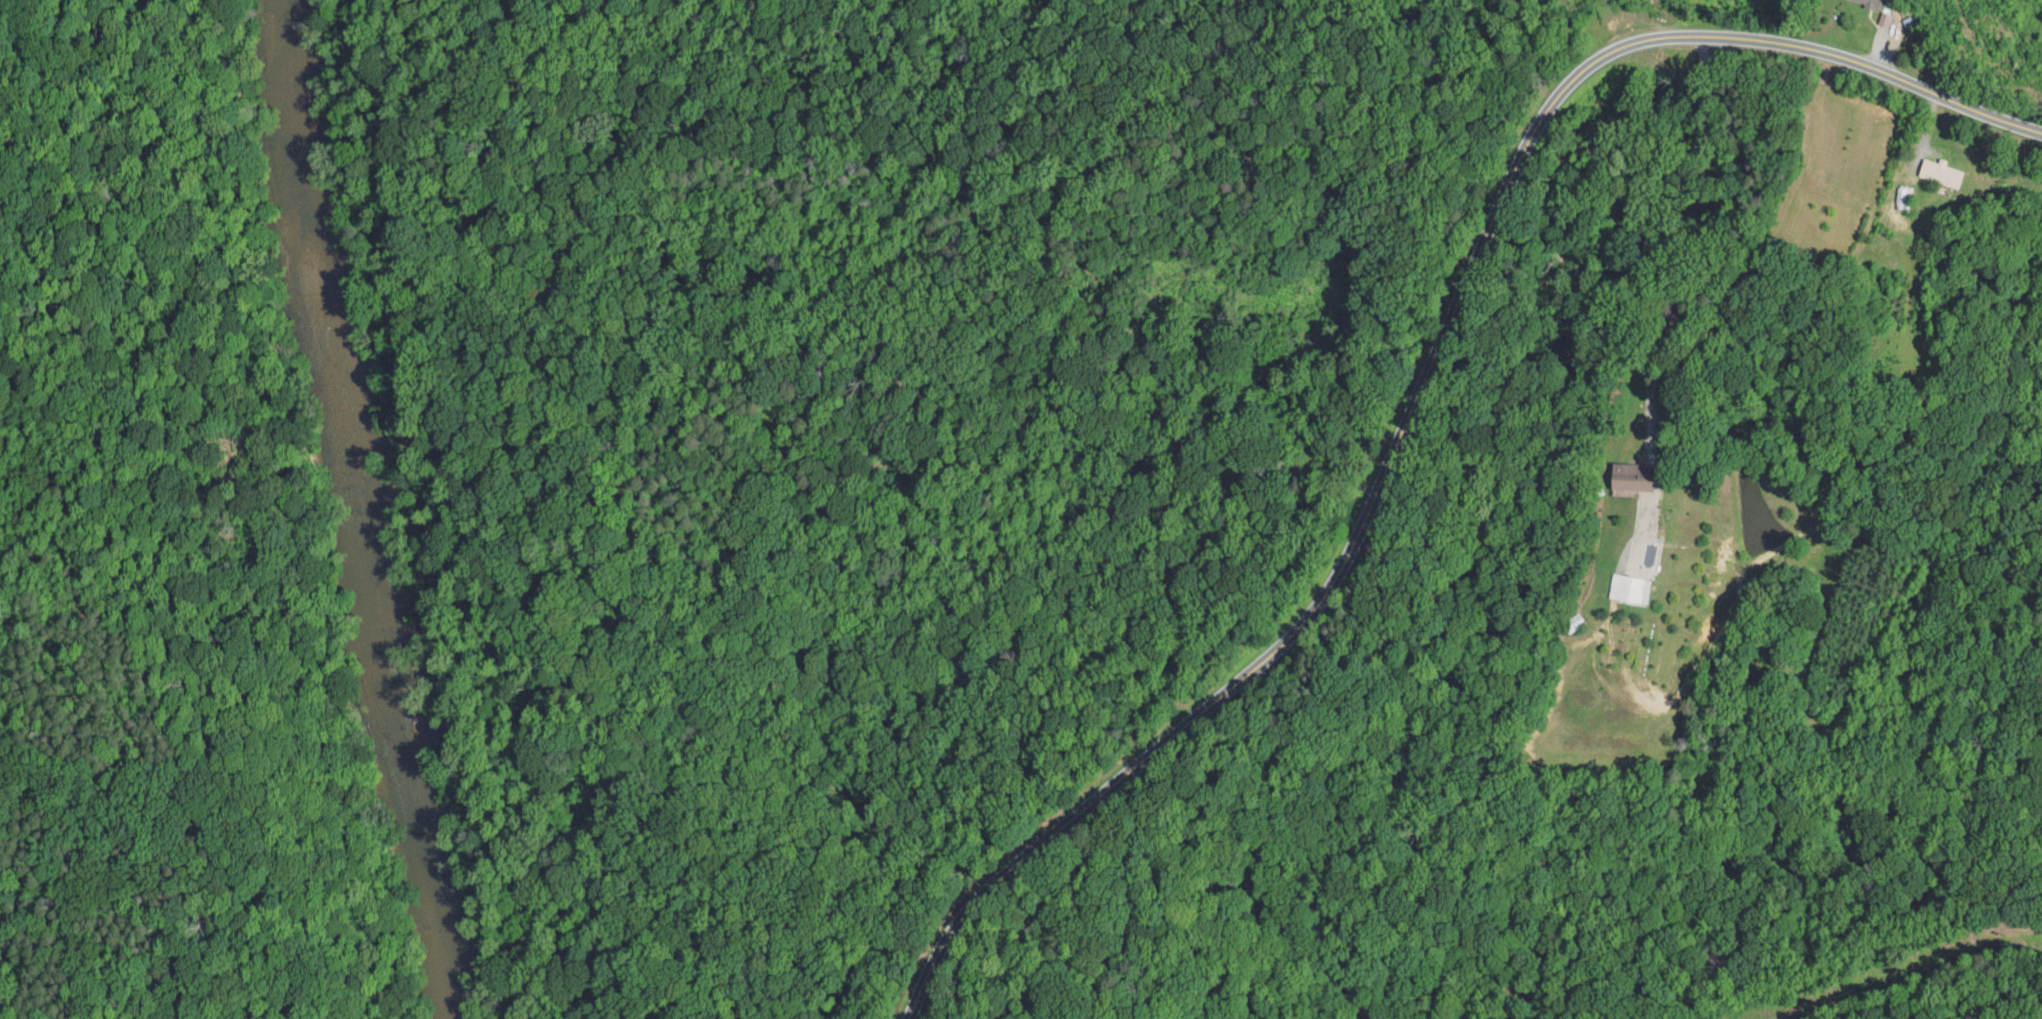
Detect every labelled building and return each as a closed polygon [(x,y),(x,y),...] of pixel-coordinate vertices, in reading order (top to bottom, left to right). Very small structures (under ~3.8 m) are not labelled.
[(1948,165),(1923,158),(1907,154),(1903,173),(1944,183),(1948,165)] [(1639,484),(1640,463),(1627,462),(1627,457),(1598,456),(1597,483),(1639,484)] [(1596,593),(1635,597),(1637,572),(1599,568),(1596,593)]
